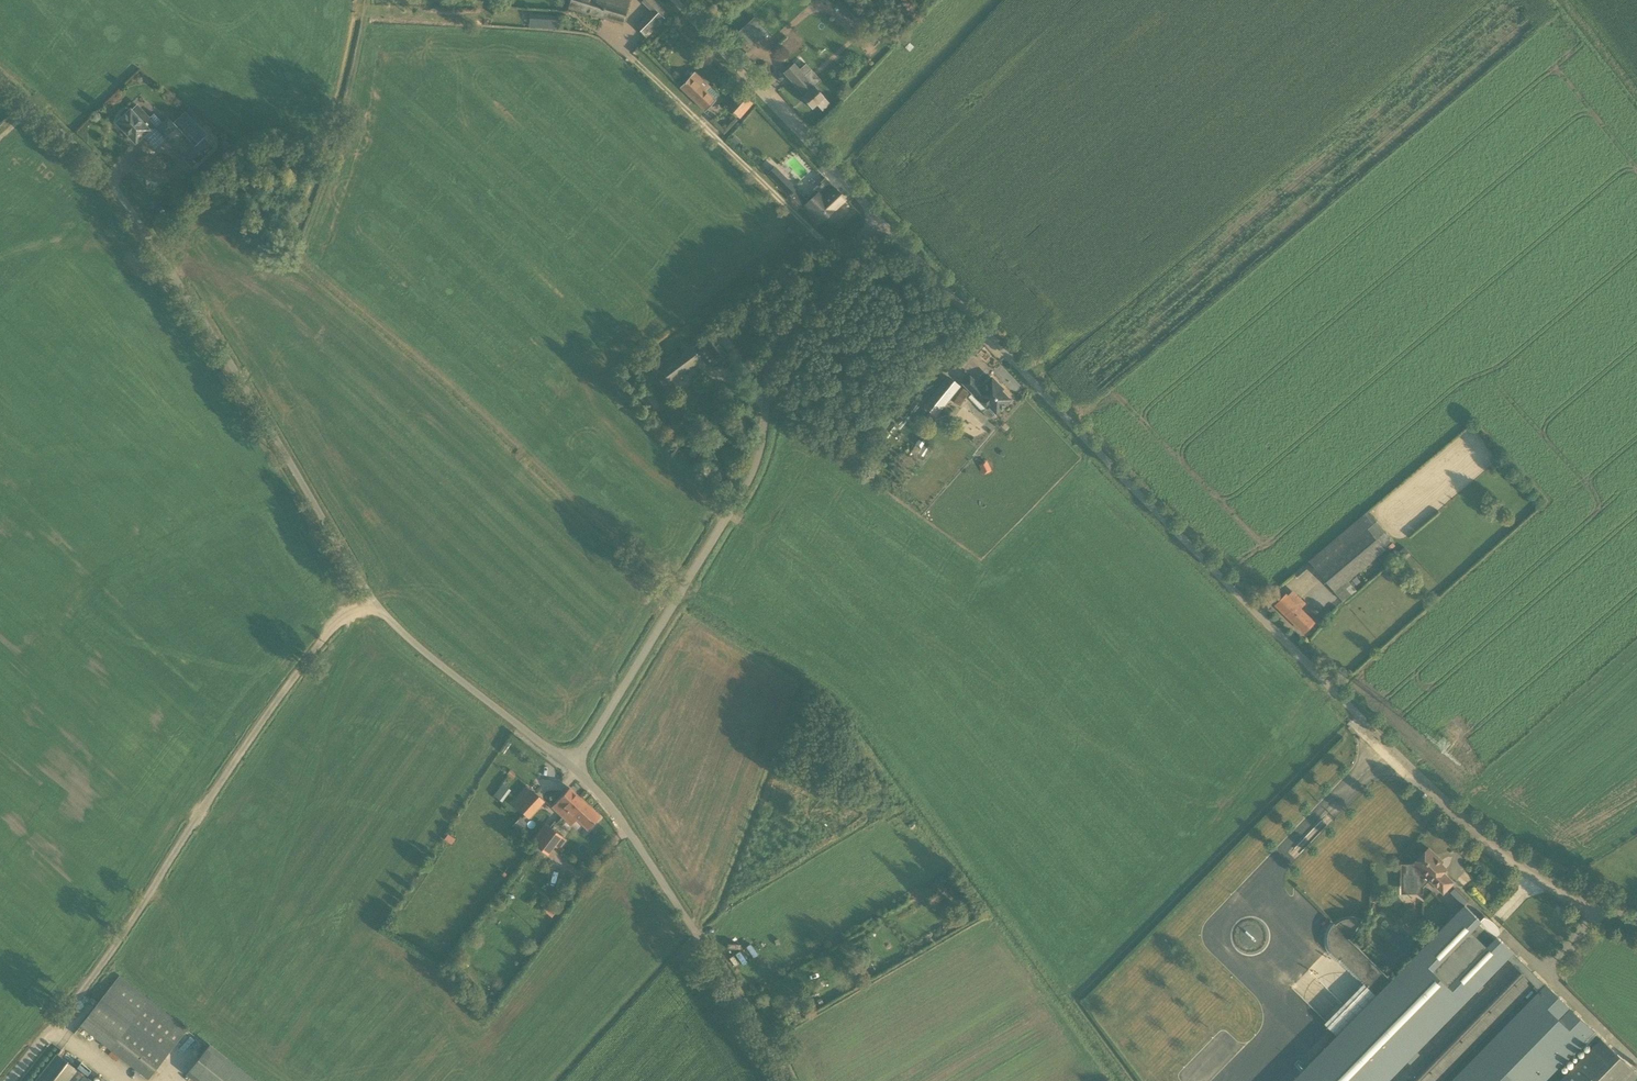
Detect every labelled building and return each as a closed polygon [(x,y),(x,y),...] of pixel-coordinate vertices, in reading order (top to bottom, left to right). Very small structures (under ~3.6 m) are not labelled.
[(623,24),(630,1),(628,0),(570,0),(568,8),(623,24)] [(646,37),(672,13),(660,0),(643,0),(642,1),(651,11),(636,26),(646,37)] [(834,5),(850,20),(851,19),(856,24),(862,17),(856,11),(858,8),(852,2),(853,1),(851,0),(839,0),(834,5)] [(752,46),(768,30),(754,16),(738,32),(752,46)] [(530,17),(529,27),(556,28),(557,19),(530,17)] [(794,63),(784,73),(800,92),(801,91),(804,95),(801,97),(811,109),(816,104),(822,111),(830,103),(811,82),(816,78),(807,67),(802,71),(794,63)] [(710,87),(695,72),(680,87),(705,111),(716,101),(706,91),(710,87)] [(743,92),(728,109),(736,116),(751,99),(743,92)] [(158,130),(165,138),(176,127),(168,119),(162,124),(154,115),(144,124),(130,109),(129,111),(126,108),(120,114),(123,116),(116,123),(136,143),(150,130),(149,129),(154,125),(158,130)] [(758,114),(745,127),(751,133),(757,127),(773,144),(780,138),(758,114)] [(213,148),(205,139),(184,158),(192,167),(213,148)] [(783,189),(790,182),(774,167),(768,173),(783,189)] [(801,208),(804,205),(821,222),(846,199),(834,188),(835,187),(825,177),(825,178),(826,180),(822,184),(821,183),(819,186),(814,191),(806,199),(790,182),(783,189),(801,208)] [(680,356),(678,352),(652,371),(664,387),(701,359),(696,352),(705,346),(716,362),(728,354),(712,332),(701,340),(701,341),(693,348),(692,347),(680,356)] [(969,376),(962,383),(980,402),(983,399),(988,405),(988,406),(996,414),(1010,400),(996,386),(998,384),(991,378),(981,388),(969,376)] [(933,394),(945,403),(959,386),(947,377),(933,394)] [(962,388),(953,402),(959,406),(968,392),(962,388)] [(915,415),(913,423),(922,425),(923,417),(915,415)] [(986,461),(979,464),(984,475),(991,472),(986,461)] [(1395,541),(1368,511),(1309,561),(1343,601),(1351,594),(1356,590),(1348,580),(1395,541)] [(1307,569),(1304,565),(1295,573),(1299,577),(1307,569)] [(1304,633),(1315,622),(1300,608),(1305,603),(1299,597),(1298,598),(1292,593),(1289,596),(1287,594),(1276,605),(1304,633)] [(501,782),(495,796),(503,799),(509,786),(501,782)] [(552,807),(562,817),(568,811),(580,798),(570,788),(558,801),(552,807)] [(544,801),(532,791),(518,807),(530,817),(544,801)] [(576,819),(587,829),(599,816),(580,798),(568,811),(562,817),(571,825),(576,819)] [(531,842),(548,855),(555,846),(559,849),(566,840),(545,823),(531,842)] [(1437,856),(1429,848),(1413,864),(1401,864),(1401,878),(1407,877),(1407,887),(1423,886),(1429,880),(1444,894),(1454,883),(1443,873),(1447,869),(1435,858),(1437,856)] [(1493,972),(1494,973),(1507,959),(1510,961),(1393,1080),(1440,1080),(1534,985),(1541,991),(1453,1080),(1545,1080),(1586,1039),(1593,1046),(1558,1080),(1632,1080),(1636,1076),(1636,1073),(1602,1039),(1594,1031),(1547,985),(1546,985),(1513,953),(1514,952),(1497,936),(1495,939),(1479,923),(1481,921),(1465,905),(1392,980),(1351,939),(1366,915),(1365,915),(1361,921),(1356,919),(1351,918),(1345,919),(1340,921),(1336,924),(1331,920),(1330,921),(1333,924),(1330,929),(1328,935),(1327,941),(1329,947),(1332,952),(1338,948),(1343,953),(1340,958),(1378,994),(1340,1034),(1341,1035),(1295,1080),(1386,1080),(1493,972)] [(389,920),(385,928),(393,933),(398,925),(389,920)] [(120,976),(81,1025),(148,1078),(187,1029),(120,976)] [(194,1080),(257,1080),(210,1044),(186,1074),(194,1080)] [(34,1080),(92,1080),(87,1077),(91,1071),(80,1063),(77,1067),(55,1052),(34,1080)]
